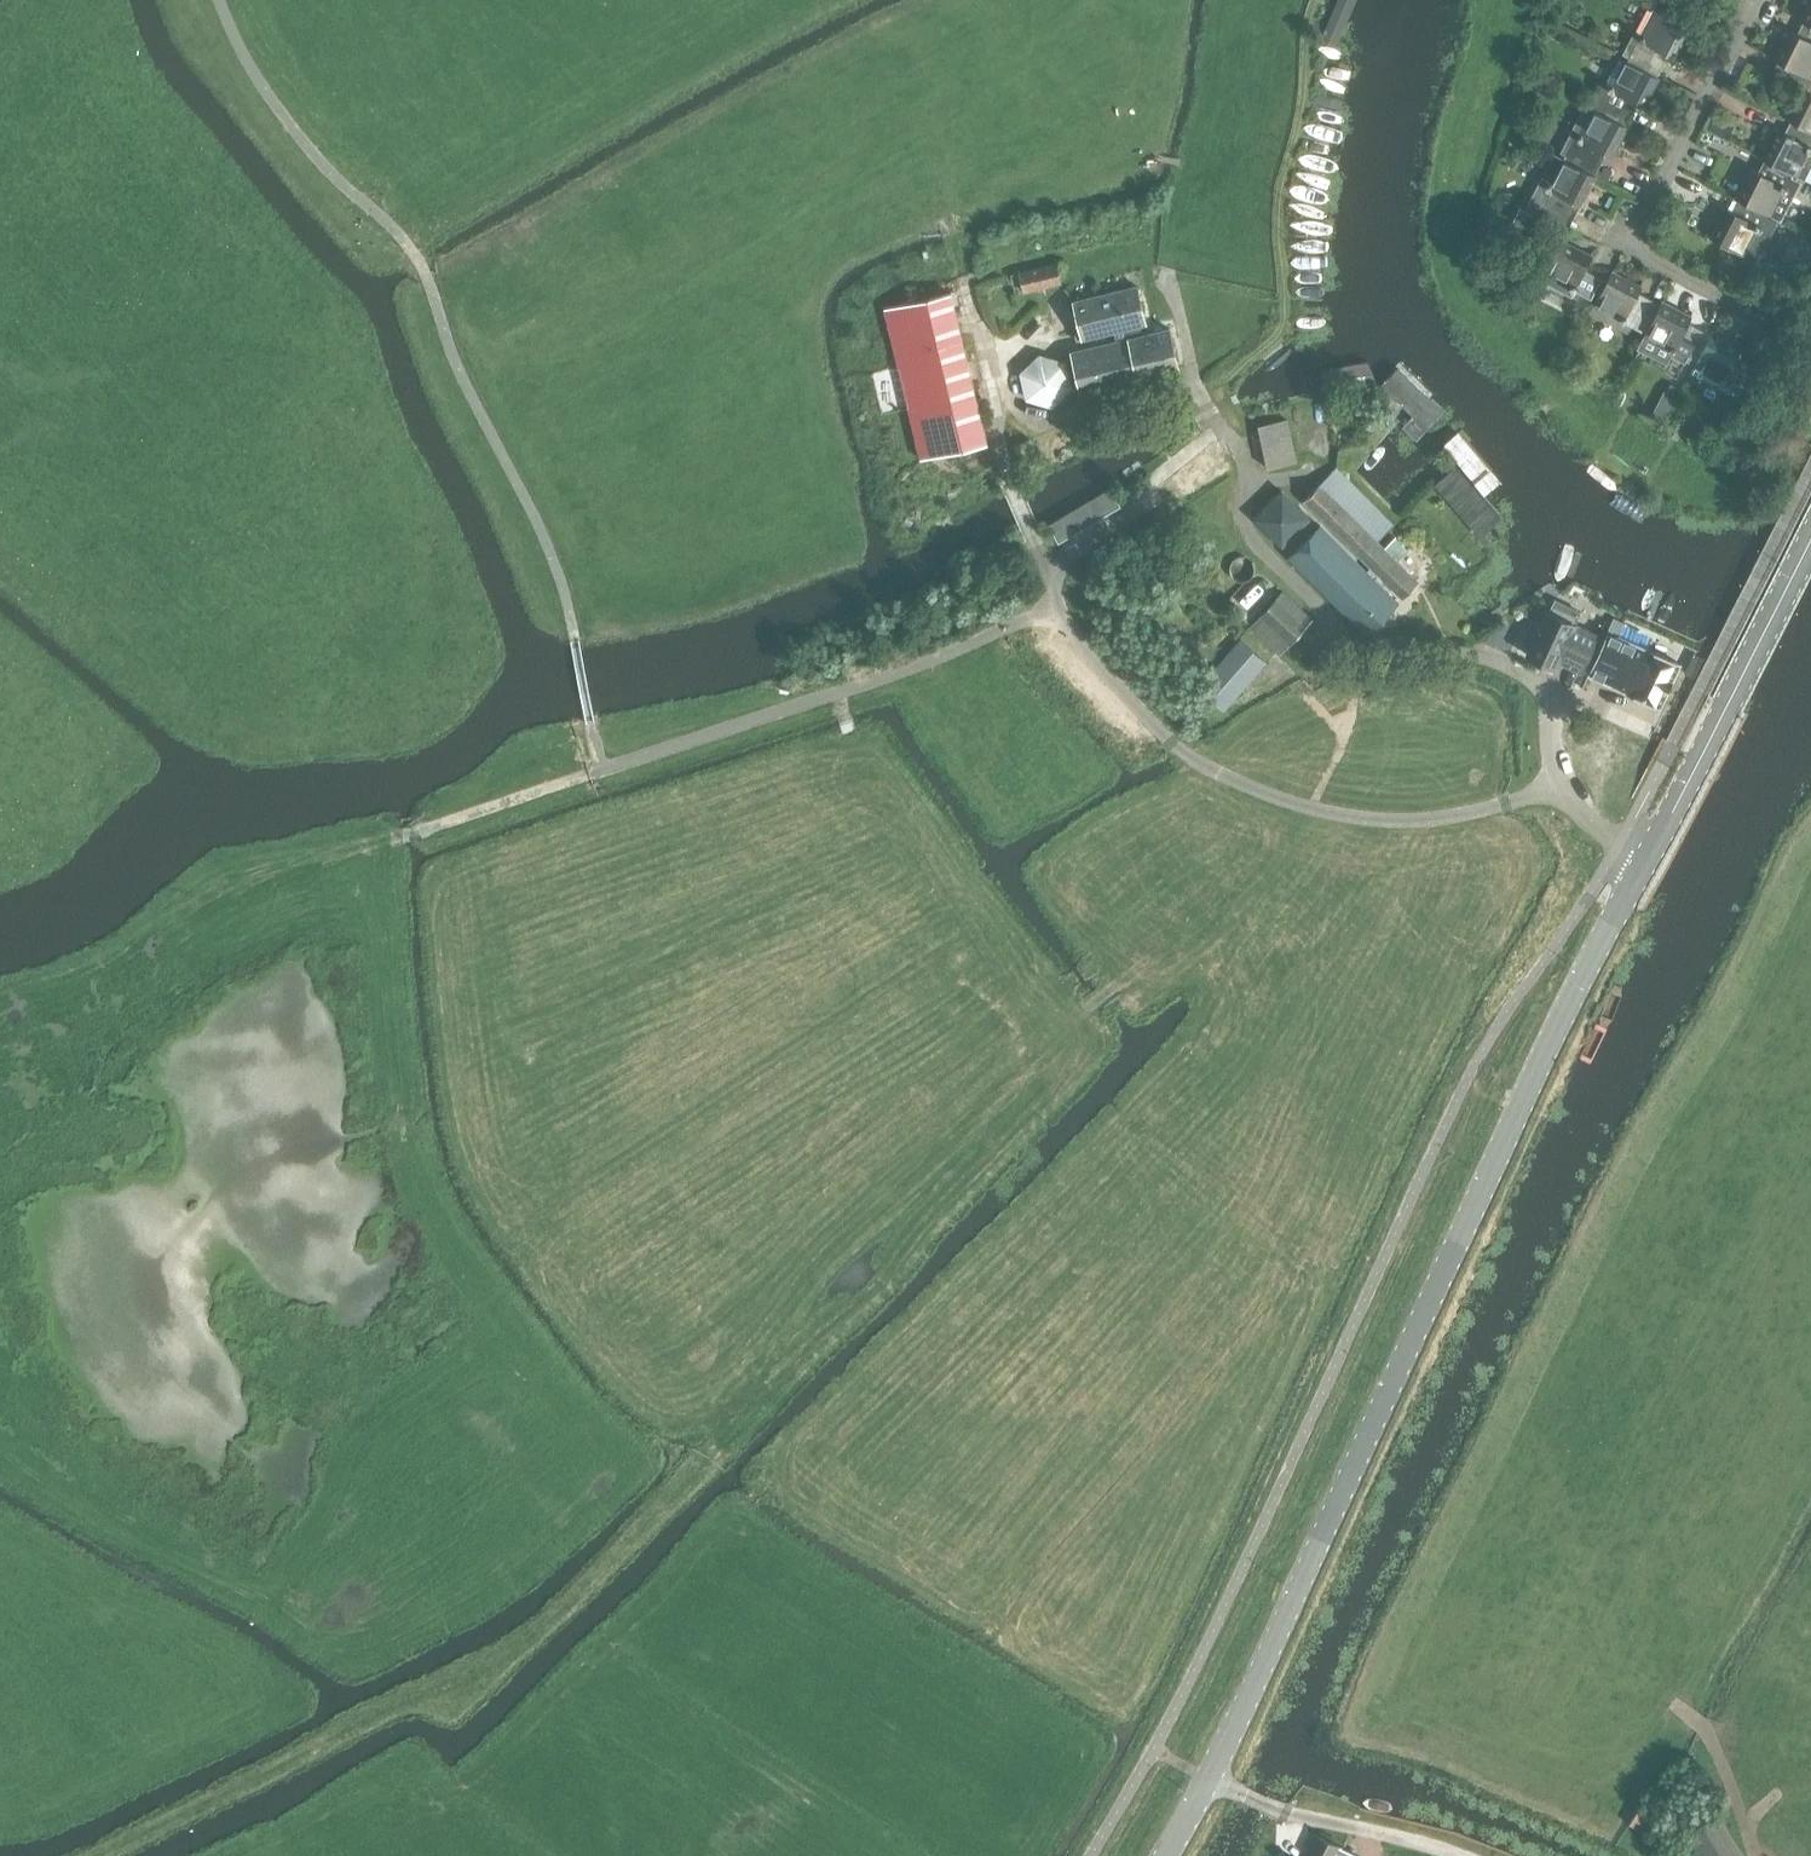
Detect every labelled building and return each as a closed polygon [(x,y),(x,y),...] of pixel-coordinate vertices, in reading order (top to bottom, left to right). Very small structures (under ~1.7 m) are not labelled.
[(1804,20),(1810,24),(1810,0),(1800,18),(1804,20)] [(1628,57),(1627,59),(1657,76),(1669,52),(1675,55),(1690,26),(1653,7),(1638,36),(1633,33),(1622,53),(1628,57)] [(1804,20),(1797,32),(1789,28),(1774,58),(1810,77),(1810,24),(1804,20)] [(1596,106),(1595,108),(1624,124),(1636,102),(1641,105),(1658,77),(1657,76),(1627,59),(1623,57),(1608,84),(1602,81),(1590,102),(1596,106)] [(1790,120),(1810,132),(1810,84),(1808,91),(1803,88),(1786,117),(1790,120)] [(1571,144),(1564,158),(1593,174),(1605,151),(1611,155),(1627,125),(1624,124),(1595,108),(1591,106),(1577,133),(1571,129),(1565,140),(1571,144)] [(1794,173),(1802,178),(1810,161),(1810,132),(1790,120),(1784,131),(1777,127),(1761,156),(1765,158),(1794,173)] [(1593,174),(1564,158),(1554,152),(1539,180),(1526,203),(1563,223),(1575,202),(1579,205),(1595,175),(1593,174)] [(1735,195),(1739,198),(1768,214),(1770,215),(1786,186),(1793,190),(1797,181),(1791,178),(1794,173),(1765,158),(1758,170),(1751,166),(1735,195)] [(1607,180),(1613,169),(1604,165),(1602,169),(1599,168),(1595,175),(1607,180)] [(1768,214),(1739,198),(1732,210),(1725,206),(1709,236),(1744,254),(1760,225),(1766,229),(1771,220),(1766,218),(1768,214)] [(1590,258),(1561,243),(1544,276),(1573,290),(1574,288),(1591,296),(1600,278),(1584,269),(1590,258)] [(1010,272),(1014,291),(1061,281),(1056,261),(1010,272)] [(1618,326),(1628,331),(1631,324),(1647,295),(1638,290),(1641,285),(1612,269),(1592,305),(1621,320),(1618,326)] [(1070,351),(1080,393),(1179,370),(1169,328),(1142,334),(1140,325),(1146,324),(1137,284),(1073,298),(1082,339),(1097,335),(1113,332),(1126,329),(1127,333),(1128,338),(1070,351)] [(986,440),(962,335),(951,291),(886,306),(895,350),(919,455),(936,451),(986,440)] [(1690,315),(1663,300),(1640,346),(1667,360),(1670,353),(1686,361),(1697,339),(1682,331),(1690,315)] [(1759,364),(1736,352),(1740,346),(1710,330),(1692,365),(1721,381),(1718,387),(1727,392),(1731,385),(1744,392),(1759,364)] [(1064,361),(1038,353),(1018,370),(1026,396),(1051,404),(1070,386),(1064,361)] [(1664,389),(1652,413),(1666,421),(1682,388),(1671,383),(1667,390),(1664,389)] [(1287,417),(1258,424),(1268,467),(1296,460),(1287,417)] [(1335,466),(1303,499),(1399,595),(1416,578),(1375,538),(1391,522),(1335,466)] [(1110,485),(1047,522),(1058,540),(1089,522),(1121,504),(1110,485)] [(1283,488),(1252,515),(1281,545),(1311,516),(1283,488)] [(1396,600),(1320,525),(1290,556),(1365,631),(1396,600)] [(1395,535),(1385,545),(1398,558),(1408,549),(1395,535)] [(1250,624),(1280,652),(1312,619),(1282,591),(1250,624)] [(1534,616),(1521,644),(1528,647),(1526,653),(1554,666),(1560,654),(1568,658),(1566,662),(1581,669),(1598,633),(1575,622),(1575,621),(1547,608),(1541,619),(1534,616)] [(1608,630),(1618,634),(1623,621),(1613,617),(1608,630)] [(1607,630),(1588,672),(1660,704),(1680,661),(1679,661),(1678,661),(1648,648),(1651,639),(1622,626),(1618,634),(1608,630),(1607,630)] [(1198,686),(1223,708),(1265,660),(1240,638),(1198,686)] [(1639,1806),(1629,1822),(1643,1830),(1653,1814),(1639,1806)] [(1717,1811),(1684,1831),(1700,1855),(1746,1855),(1717,1811)] [(1357,1853),(1332,1840),(1314,1831),(1313,1833),(1301,1855),(1357,1855),(1358,1853),(1357,1853)]
